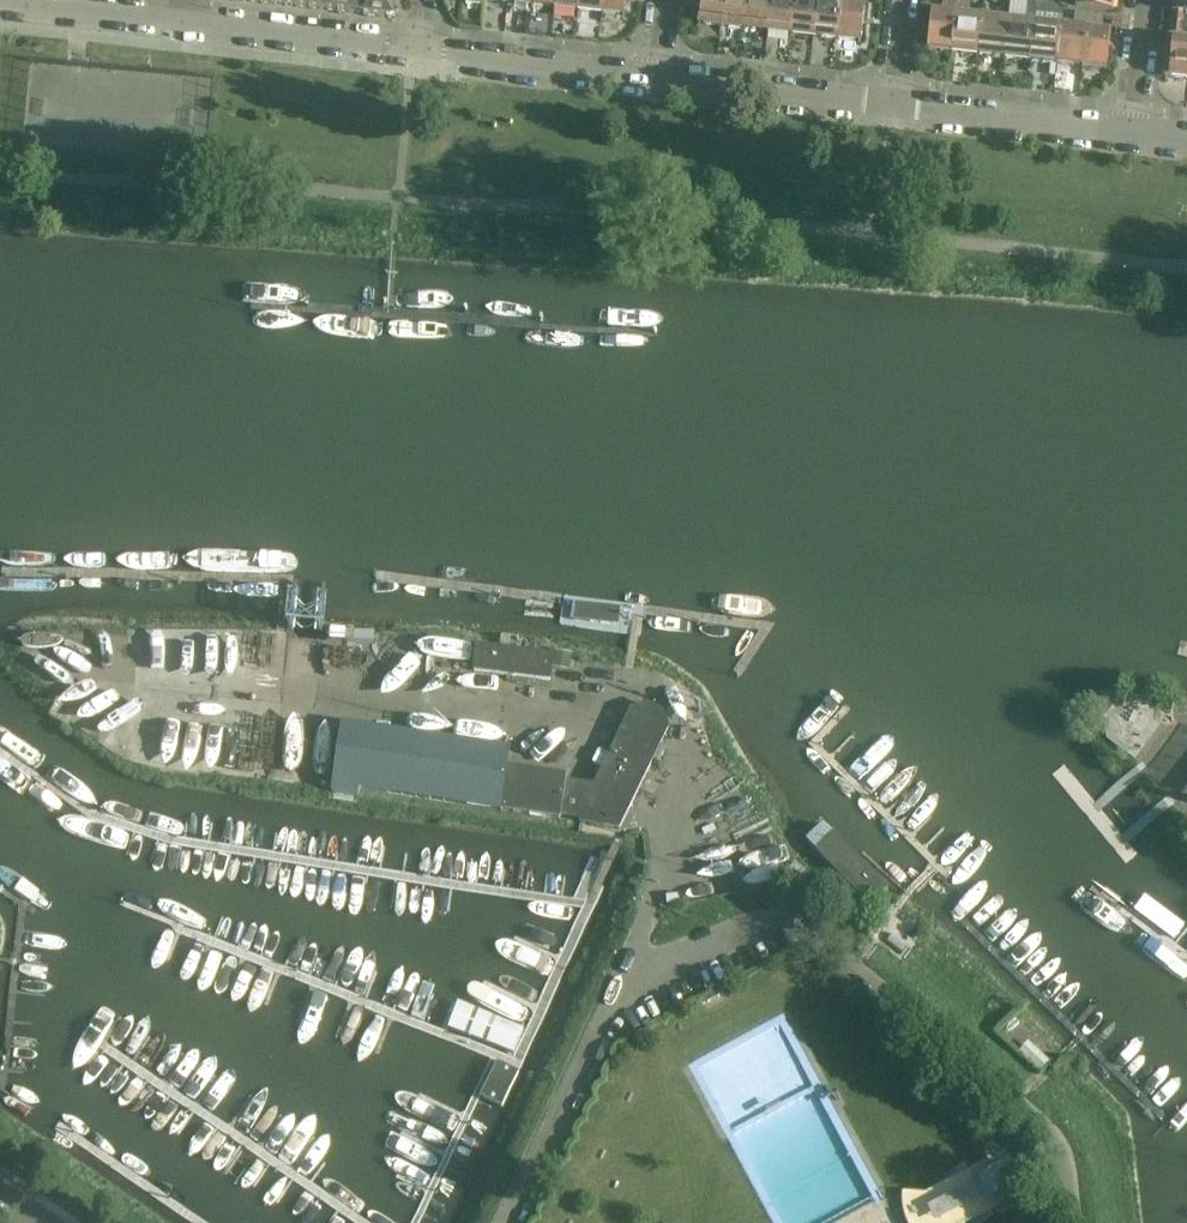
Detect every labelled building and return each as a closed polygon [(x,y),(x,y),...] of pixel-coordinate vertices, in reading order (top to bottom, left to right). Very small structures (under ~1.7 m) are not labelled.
[(363,16),(364,0),(285,0),(284,7),(363,16)] [(395,0),(364,0),(363,16),(363,17),(388,20),(394,14),(395,0)] [(554,7),(577,10),(578,0),(555,0),(554,7)] [(577,10),(600,12),(602,0),(578,0),(577,10)] [(600,12),(624,15),(625,0),(602,0),(600,12)] [(698,23),(721,26),(724,0),(701,0),(698,23)] [(721,26),(744,28),(748,0),(724,0),(721,26)] [(744,28),(767,31),(771,0),(748,0),(744,28)] [(767,31),(791,33),(794,0),(771,0),(767,31)] [(791,33),(813,36),(817,0),(794,0),(791,33)] [(813,36),(836,38),(840,1),(841,0),(817,0),(813,36)] [(957,8),(958,8),(959,0),(943,0),(942,10),(957,11),(957,8)] [(971,0),(959,0),(958,8),(970,9),(971,0)] [(1002,58),(1028,61),(1033,15),(1035,0),(1027,0),(1026,22),(1007,20),(1002,58)] [(1049,0),(1035,0),(1033,15),(1035,16),(1062,18),(1063,12),(1049,0)] [(1075,7),(1112,12),(1114,0),(1076,0),(1075,7)] [(1173,12),(1186,13),(1186,0),(1174,0),(1173,12)] [(840,1),(836,38),(860,41),(865,4),(840,1)] [(932,12),(927,50),(952,52),(957,15),(932,12)] [(1166,76),(1186,78),(1186,34),(1185,32),(1186,28),(1186,27),(1186,13),(1173,12),(1166,76)] [(1075,13),(1074,24),(1083,25),(1084,14),(1075,13)] [(1102,27),(1103,16),(1084,14),(1083,25),(1102,27)] [(957,15),(952,52),(977,55),(982,17),(957,15)] [(982,17),(977,55),(1002,58),(1007,20),(982,17)] [(1032,22),(1028,61),(1053,63),(1057,25),(1032,22)] [(1057,25),(1053,63),(1078,66),(1082,27),(1057,25)] [(1082,27),(1078,66),(1105,69),(1110,30),(1082,27)] [(550,681),(553,659),(476,649),(474,671),(550,681)] [(619,830),(627,814),(669,729),(663,712),(648,705),(631,710),(594,786),(566,781),(561,816),(580,819),(579,824),(619,830)] [(511,749),(360,727),(343,724),(333,794),(358,798),(359,793),(503,812),(503,811),(508,767),(511,749)] [(503,811),(518,814),(561,820),(561,816),(566,781),(567,775),(508,767),(503,811)] [(817,863),(841,885),(867,907),(870,909),(874,910),(877,910),(881,909),(882,909),(897,898),(820,818),(800,836),(817,863)] [(796,862),(784,875),(794,886),(807,873),(796,862)] [(683,891),(664,894),(666,907),(685,904),(683,891)] [(722,990),(721,988),(699,1000),(700,1002),(701,1003),(703,1004),(705,1004),(708,1003),(719,997),(721,996),(722,994),(723,992),(722,990)] [(524,1030),(454,1002),(443,1028),(513,1056),(524,1030)] [(1082,1071),(1087,1067),(1077,1058),(1073,1062),(1082,1071)] [(496,1063),(484,1087),(479,1097),(502,1108),(518,1074),(496,1063)] [(1006,1158),(910,1210),(917,1222),(954,1222),(1021,1187),(1006,1158)]
